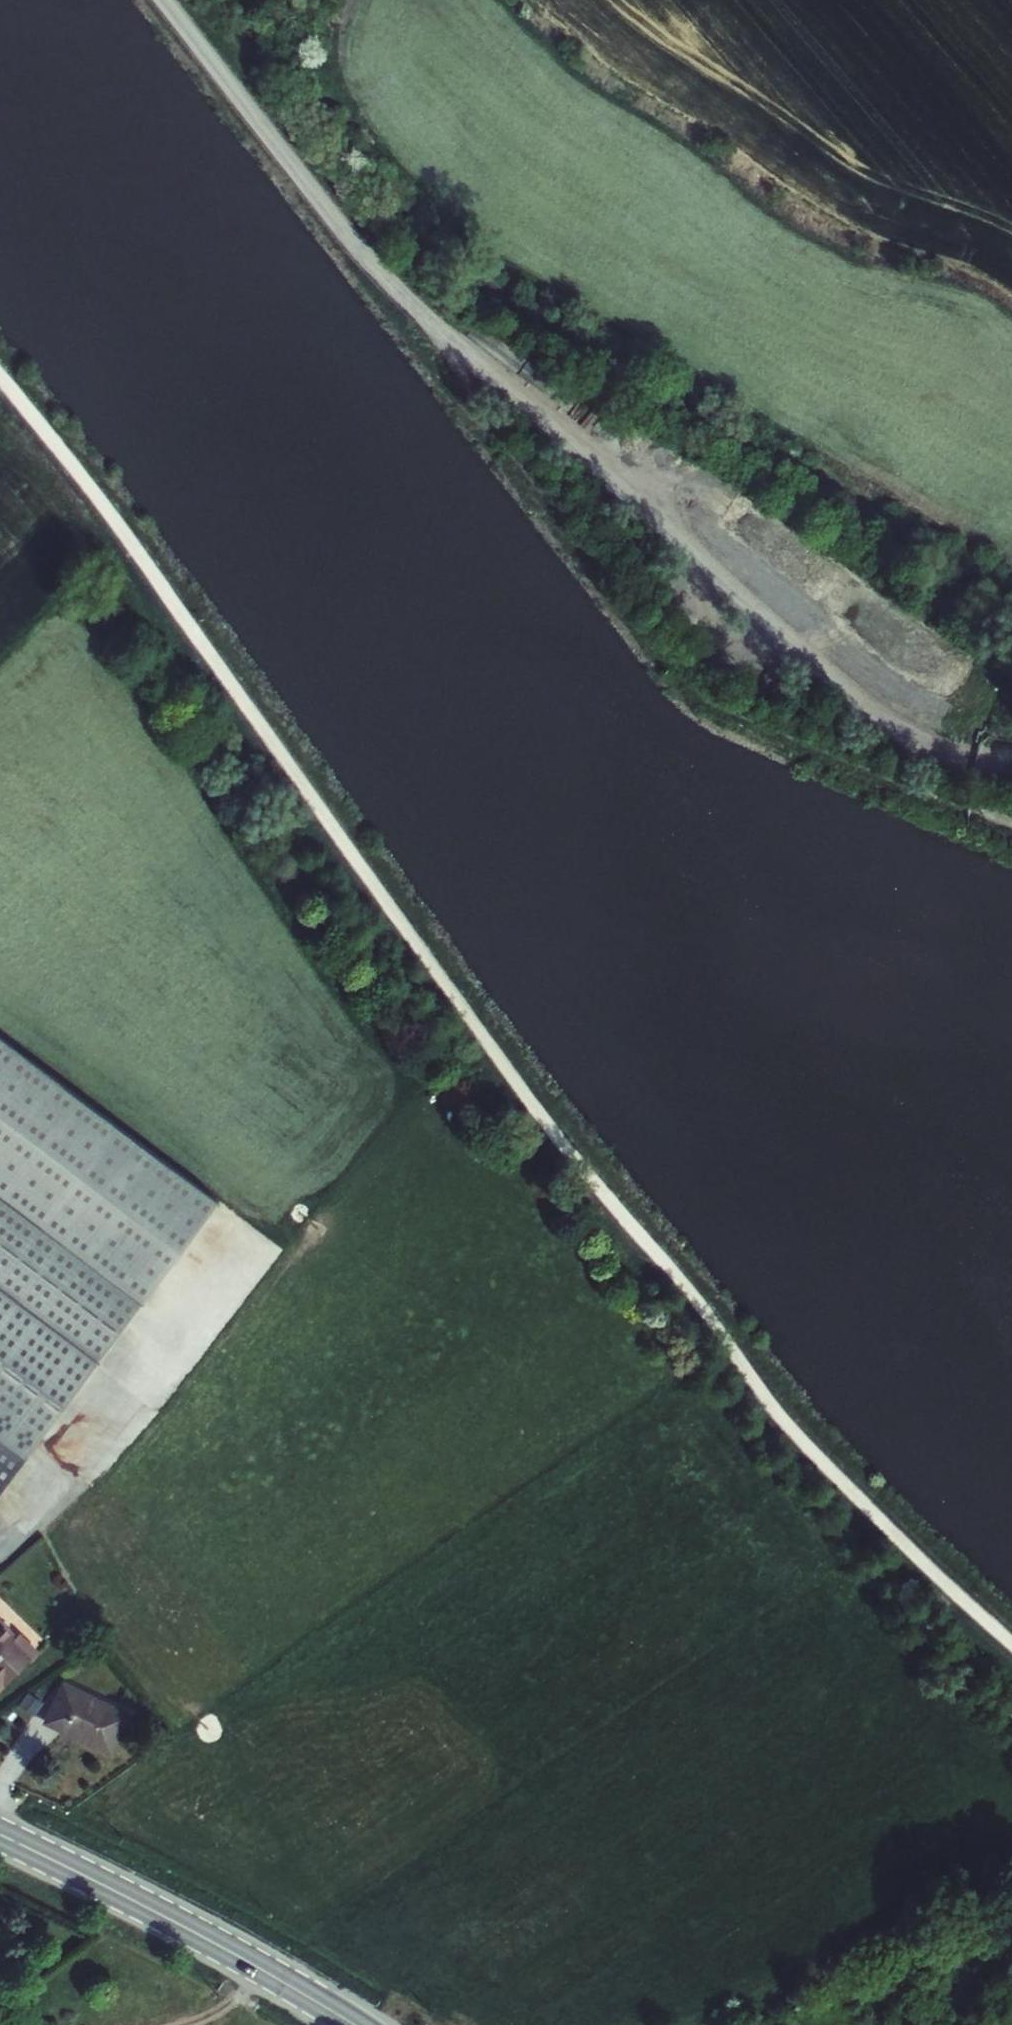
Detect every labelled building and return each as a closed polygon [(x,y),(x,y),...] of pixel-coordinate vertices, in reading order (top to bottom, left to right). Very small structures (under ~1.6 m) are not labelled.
[(60,1401),(214,1204),(0,1040),(0,1483),(60,1401)] [(32,1652),(16,1636),(13,1640),(0,1627),(0,1685),(32,1652)] [(122,1716),(58,1687),(40,1723),(104,1752),(122,1716)]
